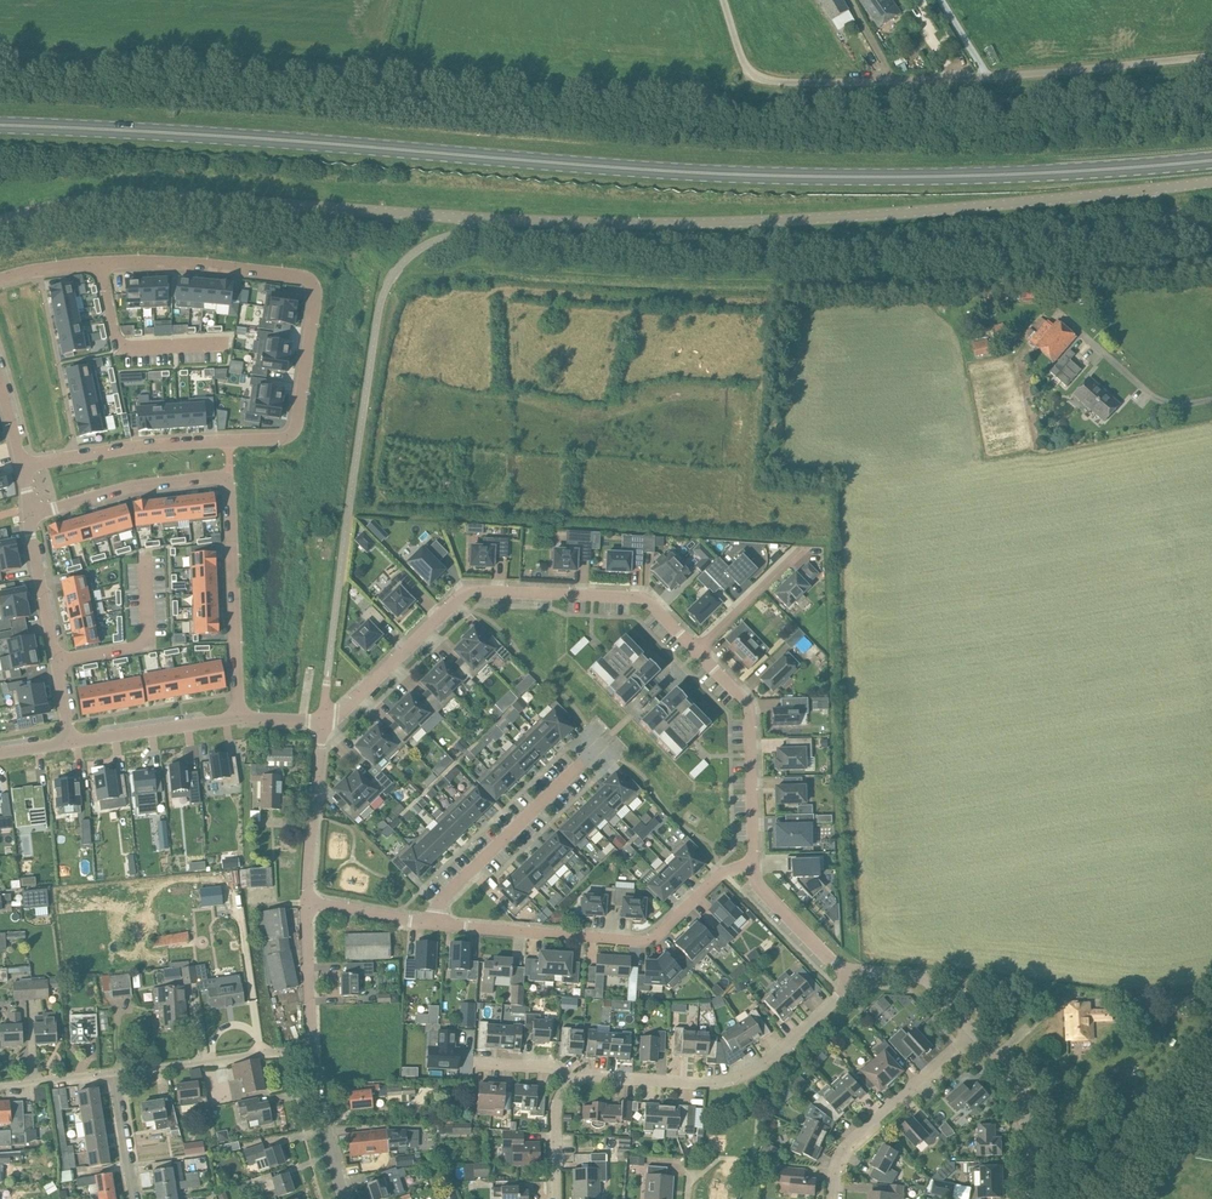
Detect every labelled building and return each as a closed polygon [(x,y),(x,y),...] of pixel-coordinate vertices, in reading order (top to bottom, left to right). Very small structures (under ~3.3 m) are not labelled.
[(833,21),(850,11),(844,0),(820,0),(833,21)] [(879,27),(901,12),(892,0),(859,0),(879,27)] [(166,279),(153,280),(154,308),(168,307),(166,279)] [(179,279),(176,307),(191,308),(193,280),(179,279)] [(140,280),(126,281),(127,309),(141,309),(140,280)] [(153,280),(140,280),(141,309),(154,308),(153,280)] [(193,280),(191,308),(204,310),(204,304),(206,281),(193,280)] [(204,310),(203,311),(217,312),(218,305),(220,283),(206,281),(204,304),(204,310)] [(77,283),(50,289),(52,302),(80,297),(77,283)] [(220,283),(218,305),(230,306),(232,284),(220,283)] [(265,285),(264,292),(266,293),(264,306),(296,311),(298,297),(279,295),(280,287),(265,285)] [(1023,300),(1048,298),(1048,290),(1023,291),(1023,300)] [(80,297),(52,302),(55,315),(77,311),(75,299),(80,297)] [(259,321),(258,328),(273,331),(275,323),(293,326),(296,311),(264,306),(262,321),(259,321)] [(77,311),(55,315),(58,328),(80,323),(77,311)] [(1055,363),(1064,353),(1078,338),(1059,321),(1053,327),(1042,317),(1034,326),(1038,331),(1037,333),(1031,328),(1026,334),(1031,339),(1029,341),(1055,363)] [(160,322),(155,322),(155,334),(171,334),(171,326),(160,327),(160,322)] [(995,325),(998,335),(1007,331),(1004,322),(995,325)] [(80,323),(58,328),(60,341),(88,335),(82,336),(80,323)] [(236,334),(246,337),(248,328),(238,325),(236,334)] [(258,331),(257,339),(260,339),(257,353),(289,358),(291,344),(272,341),(273,333),(258,331)] [(88,335),(60,341),(63,354),(66,354),(66,358),(73,356),(73,352),(91,349),(88,335)] [(988,339),(973,343),(976,357),(991,353),(988,339)] [(1050,371),(1067,387),(1082,370),(1071,360),(1076,354),(1070,349),(1050,371)] [(252,367),(251,375),(267,377),(268,369),(286,372),(289,358),(257,353),(255,367),(252,367)] [(94,366),(67,371),(69,384),(97,379),(94,366)] [(214,369),(204,370),(204,377),(214,377),(214,369)] [(130,374),(122,375),(123,382),(130,382),(130,374)] [(251,377),(250,385),(253,386),(251,400),(282,404),(284,390),(265,387),(266,380),(251,377)] [(1090,378),(1075,395),(1092,410),(1107,393),(1090,378)] [(97,379),(69,384),(72,397),(100,392),(97,379)] [(100,392),(72,397),(75,410),(102,404),(100,392)] [(1092,410),(1105,422),(1120,404),(1107,393),(1092,410)] [(203,398),(190,399),(192,427),(205,427),(205,417),(215,417),(213,398),(203,398)] [(189,405),(177,406),(178,428),(192,427),(190,399),(189,399),(189,405)] [(246,413),(244,421),(260,423),(261,416),(280,419),(282,404),(251,400),(248,414),(246,413)] [(164,401),(150,402),(152,430),(165,429),(164,401)] [(164,401),(165,429),(178,428),(177,406),(165,407),(164,401)] [(150,402),(137,403),(139,431),(152,430),(150,402)] [(102,404),(75,410),(77,423),(105,417),(102,404)] [(105,417),(77,423),(80,437),(108,431),(105,417)] [(213,495),(200,497),(202,522),(216,520),(215,511),(214,501),(213,495)] [(189,523),(202,522),(200,497),(187,498),(189,520),(189,523)] [(189,520),(187,498),(174,500),(176,522),(177,522),(189,520)] [(163,523),(163,529),(177,528),(177,522),(176,522),(174,500),(160,501),(163,523)] [(160,501),(147,503),(150,525),(151,525),(163,523),(160,501)] [(151,525),(150,525),(147,503),(134,504),(137,529),(151,528),(151,525)] [(112,510),(119,535),(132,531),(125,506),(112,510)] [(107,538),(119,535),(112,510),(100,514),(107,538)] [(107,538),(100,514),(87,517),(93,539),(94,545),(108,541),(107,538)] [(87,517),(75,521),(81,542),(93,539),(87,517)] [(371,534),(379,526),(373,520),(365,528),(371,534)] [(68,546),(81,542),(75,521),(62,525),(68,546)] [(467,532),(484,532),(484,524),(467,524),(467,532)] [(55,550),(68,546),(62,525),(49,528),(55,550)] [(376,544),(364,532),(355,540),(367,552),(376,544)] [(553,552),(553,560),(555,560),(554,569),(558,570),(558,572),(568,573),(568,570),(577,570),(577,560),(591,561),(592,542),(592,533),(580,532),(579,542),(567,542),(567,551),(555,550),(555,552),(553,552)] [(592,533),(592,542),(600,542),(600,533),(592,533)] [(655,537),(643,536),(643,537),(643,552),(654,553),(655,537)] [(607,553),(607,572),(631,573),(631,566),(642,566),(643,552),(643,537),(632,537),(632,554),(607,553)] [(493,567),(494,557),(507,558),(508,539),(484,538),(483,547),(471,547),(471,549),(469,549),(469,557),(471,557),(471,566),(474,566),(474,569),(484,570),(484,567),(493,567)] [(17,554),(15,540),(0,543),(0,558),(17,554)] [(421,547),(406,562),(430,586),(445,571),(438,563),(448,553),(436,541),(426,551),(421,547)] [(694,565),(702,573),(716,559),(700,543),(693,550),(701,559),(694,565)] [(191,555),(189,555),(190,569),(215,568),(215,554),(212,554),(211,544),(192,547),(191,547),(191,555)] [(653,574),(660,581),(680,563),(684,559),(673,548),(664,558),(662,556),(656,562),(657,564),(651,570),(654,573),(653,574)] [(739,586),(756,570),(749,563),(752,559),(743,550),(734,558),(737,561),(729,569),(724,564),(721,567),(715,561),(704,571),(716,583),(724,591),(734,581),(739,586)] [(777,552),(770,558),(774,562),(780,556),(777,552)] [(0,558),(0,580),(2,580),(0,572),(20,568),(17,554),(0,558)] [(689,573),(680,563),(660,581),(667,589),(669,588),(671,591),(678,585),(679,586),(686,580),(684,579),(689,573)] [(788,608),(795,601),(798,605),(805,598),(802,594),(809,588),(805,584),(810,579),(811,581),(818,574),(808,563),(801,570),(803,572),(798,577),(795,574),(774,594),(788,608)] [(190,582),(193,582),(216,581),(215,568),(190,569),(190,582)] [(75,580),(62,582),(65,596),(93,590),(88,569),(73,572),(75,580)] [(704,571),(697,579),(704,585),(709,591),(709,590),(716,583),(711,578),(704,571)] [(416,585),(403,572),(377,597),(385,605),(383,606),(389,612),(390,611),(397,617),(400,615),(402,617),(409,610),(407,608),(413,601),(406,594),(416,585)] [(193,582),(194,595),(216,594),(216,581),(193,582)] [(6,584),(0,585),(0,608),(27,602),(24,588),(16,590),(8,591),(6,584)] [(93,590),(65,596),(68,609),(95,603),(95,602),(93,592),(93,590)] [(688,611),(691,614),(689,616),(695,622),(697,620),(700,624),(722,603),(709,590),(709,591),(688,611)] [(194,595),(194,607),(194,608),(217,607),(216,594),(194,595)] [(1,622),(0,622),(0,630),(12,628),(10,620),(29,617),(27,602),(0,608),(0,617),(1,622)] [(95,603),(68,609),(70,621),(95,616),(95,617),(98,616),(95,603)] [(384,619),(371,606),(361,616),(367,622),(352,638),(353,639),(352,641),(358,647),(359,645),(365,652),(367,650),(369,651),(375,645),(373,644),(382,636),(374,629),(384,619)] [(194,608),(194,607),(191,607),(192,621),(217,620),(217,607),(194,608)] [(95,616),(70,621),(73,634),(98,629),(95,617),(95,616)] [(193,635),(198,635),(218,634),(217,620),(192,621),(189,621),(190,635),(193,635)] [(743,623),(727,639),(733,645),(727,651),(733,657),(730,659),(736,665),(738,663),(746,671),(764,653),(746,634),(750,630),(743,623)] [(118,634),(114,634),(115,643),(123,642),(123,631),(122,624),(117,624),(118,632),(118,634)] [(98,629),(73,634),(76,648),(101,643),(98,629)] [(511,655),(492,636),(486,642),(473,629),(462,639),(463,640),(464,640),(488,665),(497,656),(504,663),(511,655)] [(14,638),(12,630),(0,633),(0,641),(14,638)] [(589,642),(584,636),(570,650),(575,655),(589,642)] [(626,637),(625,636),(613,647),(615,648),(614,650),(613,649),(603,659),(603,660),(602,661),(601,659),(589,670),(591,672),(592,670),(597,675),(595,677),(608,689),(609,688),(615,694),(613,695),(625,707),(660,672),(649,661),(647,663),(642,657),(644,655),(631,642),(629,644),(625,639),(626,637)] [(10,656),(36,651),(33,637),(8,642),(10,655),(10,656)] [(464,640),(463,640),(456,647),(458,648),(454,651),(465,662),(459,668),(471,680),(472,680),(488,665),(464,640)] [(10,656),(2,658),(5,671),(6,679),(21,676),(20,669),(39,665),(36,651),(10,656)] [(761,679),(773,691),(781,684),(783,686),(791,679),(789,677),(796,669),(784,657),(774,666),(771,669),(761,679)] [(205,664),(210,690),(225,687),(221,661),(205,664)] [(438,664),(431,671),(451,692),(461,682),(469,691),(476,684),(472,680),(471,680),(459,668),(453,674),(443,663),(439,666),(438,664)] [(190,667),(194,693),(210,690),(205,664),(190,667)] [(194,693),(190,667),(175,670),(179,695),(194,693)] [(179,695),(175,670),(160,672),(164,698),(179,695)] [(432,694),(426,700),(438,712),(455,696),(451,692),(431,671),(423,678),(425,680),(421,683),(432,694)] [(164,698),(160,672),(144,675),(149,701),(164,698)] [(124,681),(129,706),(144,704),(140,678),(124,681)] [(11,691),(14,705),(45,699),(43,685),(24,689),(22,681),(7,684),(9,692),(11,691)] [(109,683),(114,709),(129,706),(124,681),(109,683)] [(528,688),(522,681),(514,688),(520,695),(528,688)] [(94,686),(98,712),(114,709),(109,683),(94,686)] [(98,712),(94,686),(78,689),(83,715),(98,712)] [(661,692),(656,687),(643,698),(644,699),(639,704),(639,705),(639,706),(639,707),(640,708),(641,708),(642,708),(643,708),(648,703),(649,704),(661,692)] [(687,700),(676,688),(640,723),(651,734),(653,732),(658,738),(657,740),(669,753),(671,751),(676,756),(674,758),(675,759),(687,748),(685,747),(686,745),(687,746),(697,736),(697,735),(698,734),(700,736),(711,725),(710,723),(708,725),(703,720),(705,718),(693,705),(691,707),(685,701),(687,700)] [(510,705),(517,698),(511,692),(504,699),(510,705)] [(405,696),(398,703),(422,728),(438,712),(426,700),(420,705),(410,695),(406,698),(405,696)] [(519,714),(528,705),(520,697),(511,706),(519,714)] [(782,708),(774,708),(774,726),(799,725),(798,714),(809,714),(808,698),(782,699),(782,708)] [(48,713),(45,699),(14,705),(19,730),(32,727),(30,717),(48,713)] [(559,738),(561,740),(572,729),(561,718),(567,712),(555,701),(549,707),(553,711),(544,720),(543,721),(560,738),(559,738)] [(405,744),(422,728),(398,703),(391,710),(392,712),(389,715),(399,726),(393,732),(405,744)] [(492,708),(496,712),(492,716),(496,720),(503,713),(495,705),(492,708)] [(544,720),(541,718),(532,727),(551,746),(559,738),(560,738),(543,721),(544,720)] [(502,730),(507,725),(502,720),(497,725),(502,730)] [(365,735),(389,760),(390,760),(405,744),(393,732),(387,737),(377,726),(373,730),(372,728),(365,735)] [(523,735),(542,755),(551,746),(532,727),(523,735)] [(492,738),(498,732),(494,728),(488,734),(492,738)] [(359,744),(356,747),(364,755),(374,766),(369,772),(374,777),(380,771),(381,772),(391,762),(390,760),(389,760),(365,735),(358,742),(359,744)] [(488,735),(481,741),(486,746),(493,740),(488,735)] [(514,744),(533,764),(542,755),(523,735),(514,744)] [(812,757),(812,755),(811,739),(792,739),(792,749),(777,749),(778,760),(775,760),(776,768),(778,768),(778,770),(806,769),(805,757),(812,757)] [(458,749),(462,753),(470,746),(466,741),(458,749)] [(533,764),(514,744),(505,753),(524,772),(533,764)] [(470,752),(475,757),(480,752),(475,747),(470,752)] [(267,778),(270,778),(270,790),(273,789),(273,809),(282,809),(289,809),(290,798),(282,798),(283,766),(292,766),(292,748),(267,748),(267,765),(267,778)] [(219,752),(207,754),(211,781),(223,779),(224,787),(237,785),(237,784),(239,784),(235,760),(228,762),(227,759),(226,755),(220,756),(219,752)] [(466,756),(471,762),(476,757),(475,757),(470,752),(466,756)] [(505,753),(496,761),(515,781),(524,772),(505,753)] [(704,760),(690,774),(695,779),(709,765),(704,760)] [(175,765),(168,766),(171,792),(189,790),(190,804),(200,803),(197,778),(188,779),(186,761),(175,762),(175,765)] [(488,770),(507,790),(515,781),(496,761),(488,770)] [(273,789),(270,790),(270,778),(267,778),(267,765),(251,764),(251,782),(260,782),(260,809),(273,809),(273,789)] [(438,765),(433,771),(438,776),(444,770),(438,765)] [(144,771),(133,773),(136,807),(138,807),(156,805),(158,805),(157,793),(162,792),(160,772),(154,773),(154,770),(148,771),(144,771)] [(477,780),(496,800),(507,790),(488,770),(477,780)] [(380,771),(374,777),(386,790),(387,789),(392,783),(380,771)] [(97,787),(94,788),(96,797),(98,797),(99,801),(125,797),(127,797),(124,775),(115,776),(114,775),(114,772),(109,773),(95,775),(97,787)] [(346,780),(345,781),(370,806),(386,790),(374,777),(368,783),(363,778),(357,772),(354,775),(352,774),(346,780)] [(431,783),(438,777),(434,773),(427,779),(431,783)] [(449,773),(444,777),(450,782),(454,778),(449,773)] [(604,784),(606,786),(625,806),(627,808),(643,791),(632,780),(626,785),(615,774),(604,784)] [(798,805),(798,803),(805,803),(805,786),(802,786),(802,778),(783,778),(783,787),(776,787),(776,794),(776,801),(777,801),(777,804),(788,803),(788,805),(798,805)] [(56,780),(58,807),(58,815),(61,815),(61,814),(59,814),(58,807),(77,805),(78,813),(81,813),(78,779),(77,779),(78,779),(62,780),(56,781),(56,780)] [(353,822),(370,806),(345,781),(346,780),(345,780),(334,790),(347,803),(341,809),(353,822)] [(473,784),(462,795),(481,814),(492,804),(473,784)] [(30,820),(46,819),(47,818),(43,793),(38,793),(38,788),(33,788),(33,786),(23,787),(23,788),(11,790),(14,813),(17,813),(18,825),(19,825),(31,823),(30,820)] [(606,786),(597,794),(617,814),(625,806),(606,786)] [(426,794),(431,799),(437,793),(432,788),(426,794)] [(597,794),(589,803),(604,819),(608,822),(617,814),(597,794)] [(472,823),(481,814),(462,795),(453,803),(472,823)] [(422,798),(417,802),(423,808),(428,804),(422,798)] [(463,832),(472,823),(453,803),(444,812),(463,832)] [(595,827),(604,819),(589,803),(580,812),(595,827)] [(422,810),(416,804),(409,811),(415,817),(422,810)] [(403,816),(407,821),(413,815),(408,811),(403,816)] [(435,821),(439,825),(454,840),(463,832),(444,812),(435,821)] [(599,831),(595,827),(580,812),(571,820),(586,836),(590,840),(599,831)] [(814,814),(792,815),(786,815),(787,827),(778,827),(778,831),(776,831),(776,842),(778,842),(778,846),(791,846),(791,848),(807,847),(807,845),(810,845),(809,827),(814,827),(814,814)] [(10,817),(0,818),(0,828),(11,827),(10,817)] [(401,821),(396,817),(389,825),(393,829),(401,821)] [(645,827),(651,832),(660,824),(654,818),(645,827)] [(91,844),(90,820),(81,821),(83,839),(83,840),(83,838),(90,838),(91,843),(89,843),(90,844),(91,844)] [(382,830),(387,825),(383,820),(377,826),(382,830)] [(560,831),(575,846),(586,836),(571,820),(560,831)] [(631,830),(637,835),(641,831),(645,827),(640,821),(631,830)] [(160,842),(167,841),(165,822),(158,822),(160,842)] [(439,825),(431,833),(430,834),(445,849),(454,840),(439,825)] [(642,841),(651,832),(645,827),(641,831),(637,835),(642,841)] [(445,849),(430,834),(431,833),(427,829),(417,838),(436,858),(445,849)] [(631,830),(626,835),(630,839),(635,834),(631,830)] [(556,834),(545,845),(564,865),(575,854),(556,834)] [(627,842),(619,835),(612,842),(619,849),(627,842)] [(670,852),(672,854),(691,874),(693,875),(704,865),(693,854),(698,848),(687,836),(670,852)] [(638,837),(633,842),(638,847),(643,842),(638,837)] [(428,866),(436,858),(417,838),(409,846),(408,847),(428,866)] [(601,851),(606,856),(615,848),(610,843),(601,851)] [(430,868),(428,866),(408,847),(409,846),(407,844),(391,861),(402,872),(408,867),(419,878),(430,868)] [(555,873),(564,865),(545,845),(536,854),(555,873)] [(635,851),(631,847),(630,846),(625,850),(631,856),(635,851)] [(601,861),(606,856),(601,851),(600,851),(596,855),(601,861)] [(536,854),(527,862),(546,882),(555,873),(536,854)] [(672,854),(664,862),(683,882),(691,874),(672,854)] [(824,856),(787,857),(787,872),(793,871),(793,878),(797,877),(797,882),(811,899),(825,888),(820,883),(816,877),(819,877),(819,871),(820,871),(824,871),(824,856)] [(606,866),(615,874),(616,865),(611,860),(606,866)] [(527,862),(519,871),(534,886),(538,890),(546,882),(527,862)] [(683,882),(664,862),(654,871),(658,876),(659,875),(674,891),(683,882)] [(273,887),(272,868),(246,870),(247,889),(273,887)] [(646,883),(657,875),(653,870),(642,878),(646,883)] [(525,895),(534,886),(519,871),(510,879),(525,895)] [(580,872),(579,871),(575,875),(580,881),(585,877),(580,872)] [(656,899),(658,896),(663,901),(674,891),(659,875),(658,876),(645,888),(656,899)] [(22,887),(36,885),(36,877),(21,878),(22,887)] [(514,917),(531,901),(525,895),(510,879),(508,877),(497,888),(509,899),(503,905),(514,917)] [(560,890),(565,895),(571,890),(566,885),(560,890)] [(221,887),(200,889),(201,907),(222,904),(221,887)] [(22,892),(24,909),(48,906),(47,889),(22,892)] [(606,889),(605,897),(584,895),(584,898),(581,898),(581,905),(583,905),(582,915),(585,915),(585,918),(594,918),(594,916),(605,916),(606,904),(614,905),(615,889),(606,889)] [(642,919),(642,917),(644,917),(645,907),(647,908),(648,900),(646,900),(646,897),(634,897),(634,891),(615,889),(614,905),(623,905),(622,918),(633,919),(642,919)] [(552,898),(557,904),(563,898),(557,893),(552,898)] [(715,930),(728,943),(737,934),(729,926),(742,913),(725,895),(709,910),(722,923),(715,930)] [(838,920),(837,903),(825,914),(834,924),(838,920)] [(541,912),(548,919),(553,914),(547,907),(541,912)] [(289,950),(283,910),(265,912),(258,913),(262,942),(266,981),(267,986),(273,984),(275,991),(298,986),(290,950),(289,950)] [(542,924),(548,919),(541,912),(530,922),(531,923),(542,924)] [(561,914),(553,915),(554,923),(562,922),(561,914)] [(690,929),(686,933),(707,954),(713,948),(718,953),(728,943),(715,930),(708,923),(707,923),(712,927),(707,932),(697,922),(696,923),(694,921),(688,927),(690,929)] [(391,935),(363,931),(360,950),(388,954),(387,957),(398,958),(400,941),(391,940),(391,935)] [(151,949),(189,942),(188,932),(149,938),(151,949)] [(675,944),(685,954),(680,958),(691,970),(707,954),(686,933),(682,937),(679,935),(674,940),(676,943),(675,944)] [(406,960),(405,979),(416,979),(416,969),(435,970),(436,943),(417,942),(416,960),(406,960)] [(451,944),(450,970),(451,970),(468,971),(467,980),(477,980),(478,962),(469,962),(470,945),(451,944)] [(760,959),(755,951),(747,956),(752,964),(760,959)] [(525,958),(524,976),(529,976),(529,981),(544,982),(545,975),(554,976),(556,953),(543,952),(539,954),(539,959),(531,959),(525,958)] [(556,953),(554,976),(563,976),(562,983),(578,984),(579,962),(571,962),(571,957),(568,953),(556,953)] [(629,976),(630,956),(597,954),(596,966),(589,965),(588,979),(596,980),(596,972),(618,974),(618,976),(629,976)] [(665,954),(657,962),(666,986),(668,984),(672,988),(681,980),(691,970),(680,958),(674,964),(665,954)] [(483,986),(483,993),(493,993),(494,986),(494,977),(510,978),(511,978),(512,967),(512,959),(494,958),(494,964),(484,963),(483,986)] [(650,985),(666,986),(657,962),(646,961),(645,975),(637,974),(636,990),(650,991),(650,985)] [(342,975),(343,996),(360,996),(359,976),(373,976),(373,963),(346,964),(346,975),(342,975)] [(205,964),(195,965),(195,966),(197,983),(198,983),(199,991),(209,989),(212,1008),(244,1003),(241,984),(240,976),(207,981),(205,965),(205,964)] [(748,970),(742,964),(730,975),(736,981),(748,970)] [(763,969),(759,964),(754,969),(757,973),(763,969)] [(195,966),(181,968),(184,985),(197,983),(195,966)] [(8,983),(7,974),(30,973),(30,968),(7,969),(0,970),(0,984),(8,983)] [(792,980),(782,989),(798,1006),(807,997),(809,1000),(815,994),(806,983),(796,972),(790,978),(792,980)] [(110,976),(110,975),(101,976),(103,991),(111,991),(112,996),(132,994),(130,974),(110,976)] [(48,999),(47,982),(26,983),(27,1000),(48,999)] [(733,986),(737,994),(745,991),(742,982),(733,986)] [(26,983),(15,984),(16,1001),(27,1000),(26,983)] [(717,984),(711,990),(718,997),(724,991),(717,984)] [(523,1006),(524,986),(512,986),(511,1005),(523,1006)] [(161,1007),(164,1007),(165,1030),(187,1028),(184,987),(154,990),(155,1007),(161,1006),(161,1007)] [(790,1017),(788,1014),(797,1006),(782,989),(773,998),(771,995),(764,1001),(783,1022),(790,1017)] [(586,990),(585,998),(595,999),(595,990),(586,990)] [(877,1018),(892,1006),(885,998),(870,1010),(877,1018)] [(612,1009),(622,1010),(622,1001),(612,1000),(612,1009)] [(1091,1011),(1090,1003),(1066,1004),(1067,1040),(1094,1039),(1093,1020),(1112,1020),(1112,1010),(1091,1011)] [(345,1011),(345,1037),(370,1036),(369,1011),(373,1011),(372,1004),(354,1005),(354,1011),(345,1011)] [(429,1006),(429,1015),(429,1024),(439,1024),(439,1006),(429,1006)] [(461,1009),(461,1026),(473,1027),(474,1010),(461,1009)] [(750,1017),(739,1024),(752,1043),(762,1036),(764,1038),(771,1034),(756,1009),(748,1014),(750,1017)] [(107,1011),(99,1011),(101,1031),(109,1030),(107,1011)] [(2,1047),(23,1046),(22,1026),(21,1026),(20,1014),(11,1015),(12,1027),(1,1028),(2,1047)] [(35,1016),(37,1045),(57,1044),(55,1014),(45,1015),(35,1016)] [(525,1014),(524,1033),(533,1034),(532,1040),(539,1040),(538,1044),(544,1044),(548,1041),(550,1020),(540,1020),(541,1015),(525,1014)] [(83,1016),(71,1017),(71,1025),(72,1045),(90,1044),(90,1038),(97,1037),(99,1037),(97,1015),(92,1016),(83,1016)] [(499,1048),(501,1025),(488,1024),(488,1022),(479,1021),(477,1050),(486,1050),(487,1048),(499,1048)] [(1167,1039),(1167,1023),(1148,1023),(1148,1039),(1167,1039)] [(426,1024),(425,1032),(439,1032),(438,1047),(429,1047),(428,1067),(458,1069),(459,1048),(454,1048),(455,1032),(440,1032),(440,1025),(426,1024)] [(514,1026),(501,1025),(499,1048),(511,1049),(511,1052),(520,1053),(522,1024),(514,1024),(514,1026)] [(752,1043),(739,1024),(723,1034),(722,1037),(723,1039),(721,1040),(727,1065),(736,1059),(737,1061),(745,1056),(741,1050),(752,1043)] [(568,1055),(569,1053),(582,1054),(583,1031),(570,1030),(571,1027),(562,1026),(560,1055),(568,1055)] [(595,1058),(595,1055),(608,1056),(609,1033),(597,1032),(597,1029),(588,1028),(586,1057),(595,1058)] [(682,1057),(682,1054),(695,1055),(696,1032),(684,1031),(684,1028),(675,1028),(673,1056),(682,1057)] [(903,1056),(911,1049),(920,1059),(933,1048),(916,1030),(909,1036),(903,1029),(889,1041),(903,1056)] [(608,1056),(620,1057),(620,1060),(629,1060),(631,1032),(622,1031),(622,1034),(609,1033),(608,1056)] [(657,1062),(658,1047),(665,1047),(666,1032),(658,1031),(658,1038),(642,1037),(640,1061),(657,1062)] [(710,1033),(696,1032),(695,1055),(707,1056),(707,1063),(716,1064),(718,1036),(710,1036),(710,1033)] [(881,1057),(875,1062),(894,1083),(899,1078),(898,1077),(904,1072),(893,1059),(898,1055),(886,1041),(875,1051),(881,1057)] [(265,1090),(258,1061),(232,1066),(235,1080),(243,1079),(246,1094),(265,1090)] [(864,1072),(862,1070),(857,1075),(869,1088),(874,1084),(882,1092),(887,1087),(888,1088),(894,1083),(875,1062),(874,1063),(873,1063),(872,1062),(871,1062),(870,1062),(869,1062),(868,1063),(867,1063),(867,1064),(866,1064),(865,1065),(865,1066),(865,1067),(864,1068),(864,1069),(865,1070),(865,1071),(864,1072)] [(202,1069),(191,1070),(191,1081),(202,1081),(202,1069)] [(835,1089),(834,1089),(849,1106),(859,1098),(861,1100),(867,1094),(848,1073),(842,1079),(844,1081),(843,1082),(840,1079),(833,1086),(835,1089)] [(806,1082),(800,1075),(791,1083),(797,1090),(806,1082)] [(182,1107),(183,1113),(198,1111),(201,1126),(213,1123),(208,1101),(207,1097),(199,1098),(198,1083),(178,1086),(180,1100),(181,1107),(182,1107)] [(487,1085),(486,1095),(494,1096),(493,1108),(492,1110),(490,1109),(490,1110),(490,1117),(502,1118),(503,1110),(510,1110),(511,1093),(504,1093),(505,1084),(492,1084),(488,1083),(488,1085),(487,1085)] [(973,1111),(989,1096),(978,1083),(969,1091),(963,1084),(947,1099),(958,1112),(967,1104),(973,1111)] [(372,1107),(371,1098),(387,1096),(387,1103),(412,1102),(412,1096),(415,1096),(415,1088),(402,1089),(401,1088),(387,1088),(380,1089),(379,1084),(365,1086),(365,1090),(349,1092),(351,1109),(372,1107)] [(472,1104),(471,1115),(477,1116),(477,1109),(490,1110),(490,1109),(492,1110),(493,1108),(494,1096),(486,1095),(487,1085),(479,1084),(478,1104),(472,1104)] [(520,1103),(520,1109),(529,1110),(529,1115),(543,1116),(545,1090),(535,1089),(536,1086),(515,1084),(513,1102),(520,1103)] [(467,1093),(467,1085),(458,1085),(459,1093),(467,1093)] [(1122,1085),(1109,1085),(1109,1100),(1116,1100),(1116,1103),(1122,1103),(1122,1085)] [(782,1092),(789,1100),(795,1094),(788,1086),(782,1092)] [(56,1111),(62,1110),(69,1109),(66,1088),(52,1090),(53,1097),(56,1111)] [(817,1101),(812,1105),(836,1123),(842,1117),(840,1115),(849,1106),(834,1089),(825,1098),(823,1096),(817,1101)] [(101,1105),(98,1090),(78,1093),(81,1108),(101,1105)] [(253,1099),(239,1102),(242,1115),(249,1114),(250,1121),(251,1126),(260,1124),(260,1125),(272,1123),(268,1103),(259,1105),(258,1098),(253,1099)] [(165,1114),(163,1102),(163,1101),(143,1104),(146,1123),(154,1122),(155,1131),(163,1130),(170,1129),(171,1137),(181,1135),(179,1128),(175,1112),(165,1114)] [(591,1119),(591,1122),(591,1125),(593,1126),(594,1128),(596,1128),(597,1128),(599,1129),(601,1128),(603,1127),(604,1127),(605,1123),(622,1124),(622,1122),(631,1122),(632,1102),(623,1101),(622,1106),(606,1106),(606,1104),(592,1103),(592,1106),(583,1106),(582,1118),(591,1119)] [(11,1148),(26,1147),(25,1133),(24,1133),(23,1102),(10,1102),(0,1102),(0,1147),(11,1147),(11,1148)] [(654,1106),(654,1103),(646,1103),(643,1131),(652,1132),(652,1129),(665,1130),(667,1107),(654,1106)] [(101,1105),(81,1108),(83,1123),(103,1120),(101,1105)] [(667,1107),(665,1130),(678,1131),(678,1134),(694,1135),(696,1106),(680,1105),(679,1108),(667,1107)] [(809,1119),(803,1130),(824,1140),(830,1129),(832,1130),(836,1123),(812,1105),(806,1118),(809,1119)] [(64,1126),(62,1110),(56,1111),(58,1127),(64,1126)] [(453,1112),(445,1112),(445,1124),(454,1124),(454,1123),(453,1112)] [(919,1126),(913,1119),(901,1130),(917,1148),(925,1140),(930,1146),(941,1135),(927,1119),(919,1126)] [(83,1123),(76,1124),(78,1139),(85,1138),(105,1135),(103,1120),(83,1123)] [(454,1125),(439,1125),(439,1134),(453,1134),(453,1135),(471,1135),(471,1134),(478,1134),(478,1128),(471,1128),(471,1123),(454,1123),(454,1124),(454,1125)] [(58,1127),(60,1142),(67,1141),(64,1126),(58,1127)] [(1002,1156),(1002,1139),(996,1139),(995,1126),(979,1126),(979,1139),(977,1139),(978,1156),(1002,1156)] [(387,1130),(349,1134),(351,1155),(389,1151),(387,1130)] [(408,1130),(387,1130),(389,1151),(408,1149),(415,1148),(415,1139),(419,1139),(419,1136),(419,1130),(408,1130)] [(802,1156),(803,1154),(817,1161),(821,1153),(818,1152),(824,1140),(803,1130),(798,1142),(795,1140),(790,1151),(802,1156)] [(513,1153),(513,1165),(529,1164),(529,1161),(540,1161),(539,1143),(524,1143),(524,1131),(502,1131),(502,1148),(503,1148),(503,1153),(513,1153)] [(105,1135),(85,1138),(88,1153),(108,1150),(105,1135)] [(629,1152),(630,1141),(619,1140),(618,1152),(629,1152)] [(67,1141),(60,1142),(62,1157),(69,1156),(68,1147),(67,1141)] [(184,1145),(185,1155),(195,1154),(193,1144),(184,1145)] [(898,1153),(884,1144),(872,1166),(878,1169),(873,1178),(880,1182),(893,1183),(899,1173),(890,1168),(898,1153)] [(263,1145),(245,1151),(250,1165),(257,1163),(260,1172),(271,1168),(284,1164),(279,1147),(266,1152),(263,1145)] [(776,1162),(780,1154),(764,1146),(760,1154),(776,1162)] [(88,1153),(90,1168),(110,1164),(108,1150),(88,1153)] [(3,1182),(3,1164),(11,1164),(11,1163),(10,1154),(0,1154),(0,1182),(3,1182)] [(573,1169),(574,1183),(578,1182),(579,1198),(599,1198),(599,1182),(607,1182),(606,1154),(590,1154),(591,1169),(573,1169)] [(72,1180),(69,1156),(62,1157),(60,1157),(63,1182),(72,1180)] [(414,1166),(413,1156),(398,1157),(399,1167),(414,1166)] [(1090,1170),(1097,1162),(1098,1161),(1092,1156),(1084,1165),(1090,1170)] [(630,1165),(644,1166),(645,1158),(630,1157),(630,1165)] [(421,1158),(416,1159),(417,1167),(425,1166),(424,1161),(421,1158)] [(473,1164),(474,1177),(488,1176),(487,1163),(473,1164)] [(667,1168),(648,1166),(645,1198),(671,1198),(673,1177),(667,1177),(667,1168)] [(368,1184),(370,1192),(368,1193),(370,1198),(383,1198),(389,1197),(397,1194),(394,1184),(400,1182),(399,1178),(406,1175),(403,1168),(396,1170),(395,1167),(381,1172),(383,1179),(368,1184)] [(815,1196),(816,1180),(804,1179),(805,1170),(784,1168),(782,1182),(792,1183),(791,1193),(815,1196)] [(1003,1197),(1002,1168),(982,1168),(982,1188),(979,1188),(979,1198),(1003,1197)] [(173,1169),(153,1172),(155,1187),(175,1184),(175,1183),(173,1169)] [(941,1170),(933,1177),(946,1180),(948,1177),(941,1170)] [(199,1179),(198,1172),(185,1174),(186,1181),(199,1179)] [(454,1181),(450,1172),(438,1176),(441,1186),(454,1181)] [(295,1192),(289,1173),(273,1178),(271,1173),(246,1181),(250,1192),(264,1187),(265,1192),(275,1189),(278,1198),(295,1192)] [(99,1193),(114,1191),(112,1175),(77,1180),(78,1187),(97,1184),(99,1193)] [(155,1187),(157,1198),(172,1198),(177,1198),(176,1190),(200,1186),(199,1179),(186,1181),(175,1183),(175,1184),(155,1187)] [(49,1196),(58,1190),(53,1181),(43,1187),(49,1196)] [(933,1195),(953,1198),(954,1198),(957,1185),(936,1181),(933,1195)] [(448,1193),(456,1190),(453,1183),(446,1186),(448,1193)] [(870,1198),(903,1198),(904,1187),(888,1185),(887,1195),(871,1193),(870,1198)] [(528,1187),(494,1187),(494,1197),(501,1197),(501,1198),(528,1198),(528,1187)] [(66,1190),(59,1191),(60,1198),(64,1198),(68,1198),(66,1190)]
